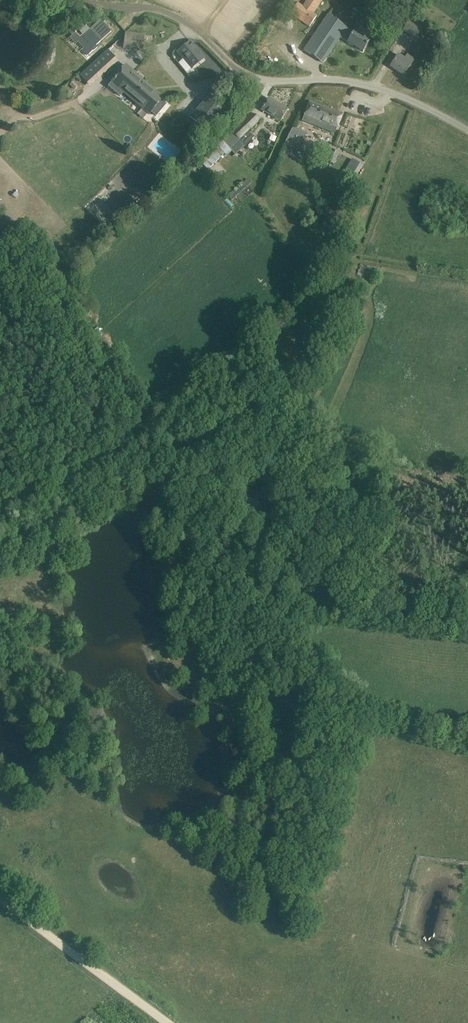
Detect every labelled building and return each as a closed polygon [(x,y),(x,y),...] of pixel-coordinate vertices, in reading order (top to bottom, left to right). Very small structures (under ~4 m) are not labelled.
[(297,3),(290,14),(310,27),(317,15),(314,13),(322,0),(307,0),(302,7),(297,3)] [(306,47),(300,56),(319,69),(340,38),(363,51),(368,43),(369,41),(367,40),(372,32),(358,24),(354,32),(328,15),(306,47)] [(83,17),(67,30),(72,35),(69,37),(76,44),(78,42),(83,49),(81,50),(87,56),(102,43),(100,41),(111,31),(99,18),(91,26),(83,17)] [(423,27),(409,18),(402,30),(415,39),(423,27)] [(126,32),(125,40),(143,42),(144,34),(126,32)] [(191,41),(180,50),(193,67),(204,58),(191,41)] [(107,49),(79,76),(85,81),(113,55),(107,49)] [(398,54),(395,58),(390,66),(404,76),(414,59),(407,55),(404,59),(398,54)] [(135,73),(126,65),(108,86),(120,97),(126,90),(143,104),(141,107),(149,114),(151,112),(156,116),(166,104),(161,100),(163,98),(155,91),(153,92),(133,75),(135,73)] [(73,81),(70,85),(74,90),(78,86),(73,81)] [(209,95),(189,118),(209,135),(229,112),(209,95)] [(268,98),(261,110),(272,116),(268,124),(278,130),(284,120),(282,119),(288,109),(268,98)] [(309,101),(306,111),(302,121),(323,129),(334,134),(342,114),(309,101)] [(252,113),(232,131),(240,139),(259,121),(252,113)] [(198,126),(193,121),(189,126),(190,127),(189,128),(193,131),(194,130),(194,131),(198,126)] [(293,126),(284,145),(297,151),(306,133),(293,126)] [(245,146),(231,132),(199,161),(208,170),(225,154),(226,155),(231,150),(235,155),(245,146)] [(332,150),(327,162),(333,164),(338,152),(332,150)] [(311,167),(326,163),(324,155),(309,159),(311,167)] [(338,181),(336,184),(347,190),(349,188),(362,166),(351,159),(338,181)] [(321,204),(337,198),(332,186),(317,192),(321,204)] [(359,265),(359,273),(377,274),(378,265),(359,265)]
